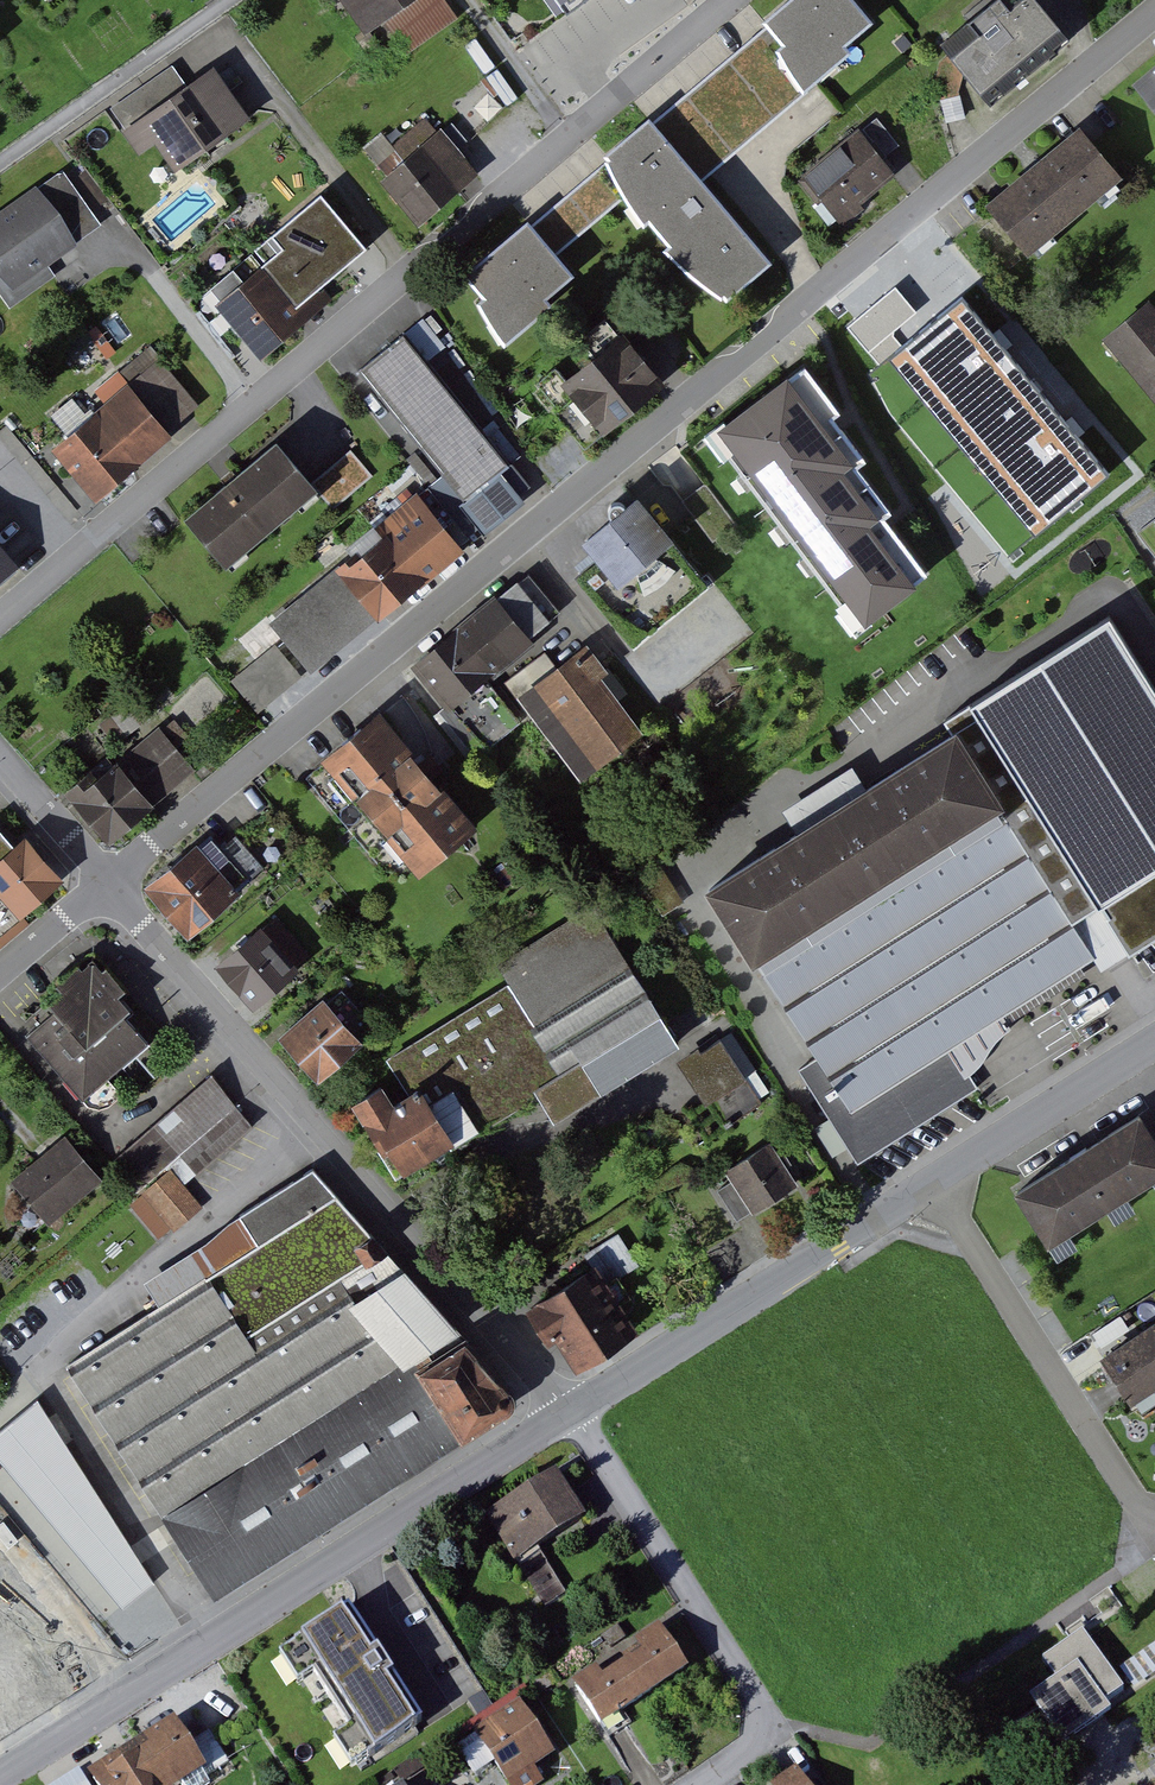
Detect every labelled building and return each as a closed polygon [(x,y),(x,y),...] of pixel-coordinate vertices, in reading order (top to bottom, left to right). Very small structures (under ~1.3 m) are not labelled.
[(363,33),(384,19),(411,0),(340,0),(363,33)] [(442,0),(411,0),(384,19),(408,53),(455,19),(442,0)] [(536,225),(527,213),(455,274),(506,333),(577,273),(560,253),(629,195),(718,299),(767,257),(704,183),(718,171),(882,33),(854,0),(783,0),(754,24),(762,34),(706,78),(665,115),(654,125),(647,116),(598,158),(605,166),(569,194),(536,225)] [(1032,0),(993,0),(933,55),(981,107),(1062,32),(1032,0)] [(1128,84),(1154,116),(1154,61),(1128,84)] [(141,118),(186,87),(178,76),(170,65),(111,108),(126,129),(141,118)] [(175,167),(251,116),(217,67),(186,87),(141,118),(175,167)] [(1123,178),(1080,126),(985,204),(1028,257),(1123,178)] [(900,174),(861,128),(804,175),(844,221),(900,174)] [(479,173),(443,129),(383,178),(403,202),(419,222),(465,184),(479,173)] [(66,170),(0,215),(0,271),(14,291),(106,227),(66,170)] [(252,252),(298,305),(307,297),(353,257),(365,247),(319,194),(252,252)] [(237,331),(259,358),(307,318),(298,305),(252,252),(205,292),(237,331)] [(952,361),(983,335),(928,270),(861,326),(889,360),(908,344),(917,353),(934,339),(952,361)] [(1149,298),(1102,337),(1154,400),(1154,305),(1149,298)] [(657,377),(617,330),(555,383),(595,430),(657,377)] [(519,469),(403,333),(387,346),(357,371),(473,508),(519,469)] [(77,470),(94,490),(153,440),(181,417),(196,403),(160,361),(57,448),(77,470)] [(832,412),(792,363),(736,409),(775,457),(798,439),(832,412)] [(1014,393),(1037,420),(1068,394),(1045,367),(1014,393)] [(292,463),(271,439),(231,474),(183,516),(222,561),(310,485),(292,463)] [(671,723),(736,803),(962,622),(840,471),(830,479),(798,439),(775,457),(681,533),(721,582),(637,649),(687,710),(671,723)] [(668,493),(686,484),(691,495),(705,488),(685,449),(654,464),(668,493)] [(330,467),(310,485),(333,510),(372,475),(349,450),(330,467)] [(463,547),(417,492),(218,659),(265,715),(463,547)] [(677,543),(643,501),(591,542),(625,585),(677,543)] [(10,565),(0,553),(0,573),(10,565)] [(532,568),(412,664),(448,708),(568,613),(532,568)] [(713,891),(819,1059),(802,1070),(861,1163),(979,1089),(961,1059),(1105,969),(1154,938),(1154,690),(1111,620),(949,721),(959,737),(713,891)] [(583,650),(528,694),(590,771),(645,727),(583,650)] [(472,828),(378,711),(323,755),(417,872),(472,828)] [(65,802),(103,847),(194,770),(156,725),(65,802)] [(17,914),(59,880),(22,834),(0,851),(0,893),(17,914)] [(238,892),(194,841),(141,886),(185,937),(238,892)] [(364,1106),(406,1175),(539,1094),(558,1124),(681,1048),(595,909),(501,967),(514,987),(391,1063),(414,1100),(406,1105),(395,1087),(364,1106)] [(310,955),(272,913),(212,965),(250,1008),(310,955)] [(160,1045),(136,1018),(147,1010),(105,962),(60,1000),(67,1008),(35,1036),(92,1103),(160,1045)] [(361,1043),(321,997),(275,1038),(315,1083),(361,1043)] [(773,1096),(735,1033),(688,1061),(726,1124),(773,1096)] [(220,1076),(117,1160),(174,1230),(204,1205),(185,1182),(258,1123),(220,1076)] [(1023,1196),(1058,1251),(1154,1189),(1154,1130),(1147,1117),(1023,1196)] [(71,1135),(17,1178),(52,1222),(106,1179),(71,1135)] [(801,1185),(776,1144),(731,1171),(737,1182),(722,1191),(741,1221),(801,1185)] [(219,1603),(464,1439),(425,1367),(469,1337),(320,1173),(153,1279),(167,1302),(67,1365),(219,1603)] [(636,1333),(596,1267),(538,1303),(579,1368),(636,1333)] [(1106,1364),(1138,1412),(1154,1401),(1154,1332),(1106,1364)] [(425,1367),(464,1439),(493,1421),(508,1411),(514,1401),(511,1386),(504,1378),(469,1337),(425,1367)] [(569,1477),(496,1520),(525,1569),(598,1525),(569,1477)] [(35,1539),(99,1616),(124,1595),(60,1518),(35,1539)] [(31,1593),(0,1560),(0,1619),(31,1593)] [(0,1619),(0,1707),(10,1704),(94,1651),(46,1593),(31,1593),(0,1619)] [(369,1776),(434,1733),(355,1613),(290,1657),(369,1776)] [(607,1669),(577,1687),(605,1732),(698,1674),(670,1630),(643,1646),(649,1656),(613,1678),(607,1669)] [(1131,1693),(1089,1636),(1051,1664),(1065,1684),(1038,1704),(1072,1750),(1119,1716),(1112,1707),(1131,1693)] [(22,1723),(10,1704),(0,1707),(0,1738),(22,1723)] [(510,1784),(545,1784),(550,1781),(543,1771),(566,1756),(531,1705),(479,1740),(510,1784)] [(98,1782),(100,1784),(199,1784),(215,1775),(184,1727),(98,1782)] [(794,1784),(811,1784),(805,1777),(794,1784)]
